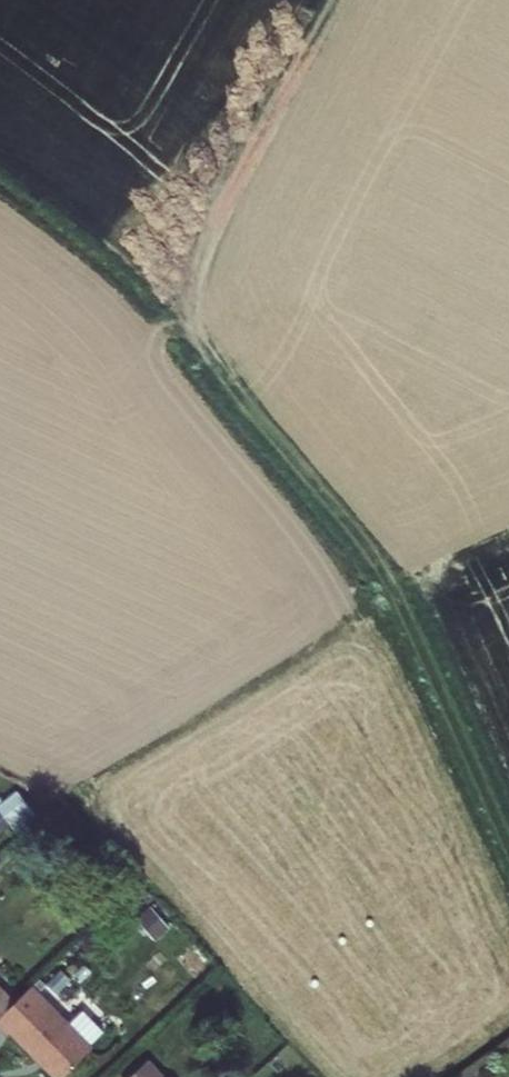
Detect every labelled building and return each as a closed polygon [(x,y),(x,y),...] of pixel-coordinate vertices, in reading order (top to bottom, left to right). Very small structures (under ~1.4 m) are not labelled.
[(0,981),(0,1013),(47,1063),(80,1032),(18,967),(2,983),(0,981)] [(128,1051),(104,1074),(107,1076),(152,1076),(128,1051)]
